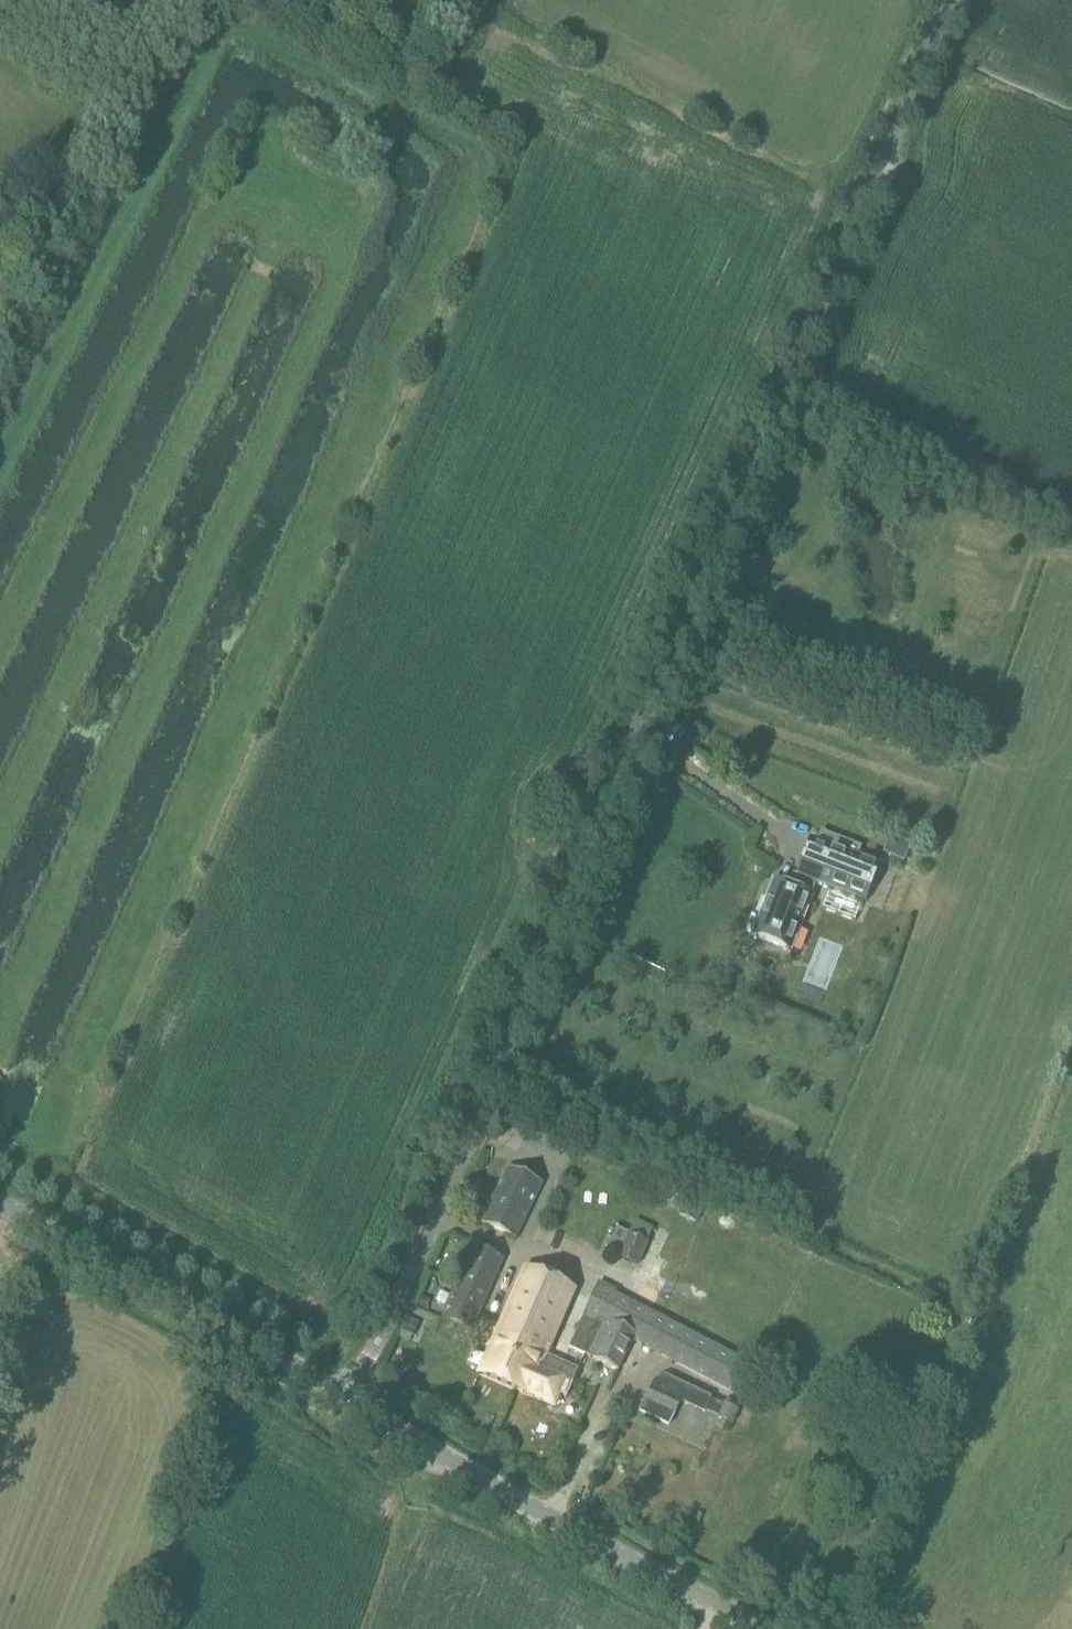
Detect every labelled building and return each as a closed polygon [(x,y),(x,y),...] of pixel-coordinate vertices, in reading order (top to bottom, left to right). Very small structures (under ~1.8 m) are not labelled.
[(881,861),(814,835),(798,875),(793,873),(789,885),(773,879),(766,899),(760,912),(752,932),(788,946),(795,927),(801,929),(814,895),(813,894),(817,882),(866,901),(881,861)] [(889,837),(883,854),(905,862),(911,845),(889,837)] [(509,1167),(484,1223),(517,1238),(542,1182),(509,1167)] [(654,1196),(667,1201),(671,1191),(657,1186),(654,1196)] [(688,1195),(681,1211),(698,1219),(705,1203),(688,1195)] [(617,1257),(638,1267),(649,1242),(648,1242),(654,1228),(636,1220),(630,1234),(628,1233),(617,1257)] [(459,1282),(488,1295),(504,1259),(475,1246),(459,1282)] [(544,1361),(545,1358),(575,1291),(524,1269),(479,1372),(514,1387),(529,1354),(544,1361)] [(488,1295),(459,1282),(443,1318),(472,1331),(488,1295)] [(586,1355),(617,1369),(630,1340),(649,1350),(663,1320),(615,1296),(617,1292),(598,1283),(586,1310),(569,1347),(586,1355)] [(417,1306),(427,1310),(430,1300),(421,1297),(417,1306)] [(419,1323),(407,1318),(401,1332),(413,1337),(419,1323)] [(663,1320),(649,1350),(691,1371),(706,1342),(663,1320)] [(706,1342),(691,1371),(731,1391),(744,1361),(706,1342)] [(529,1354),(514,1387),(529,1394),(528,1395),(555,1407),(560,1395),(566,1398),(577,1372),(545,1358),(544,1361),(529,1354)] [(669,1373),(659,1377),(644,1409),(674,1423),(685,1399),(708,1409),(715,1395),(669,1373)] [(718,1417),(717,1418),(731,1425),(738,1411),(724,1404),(723,1405),(718,1417)]
